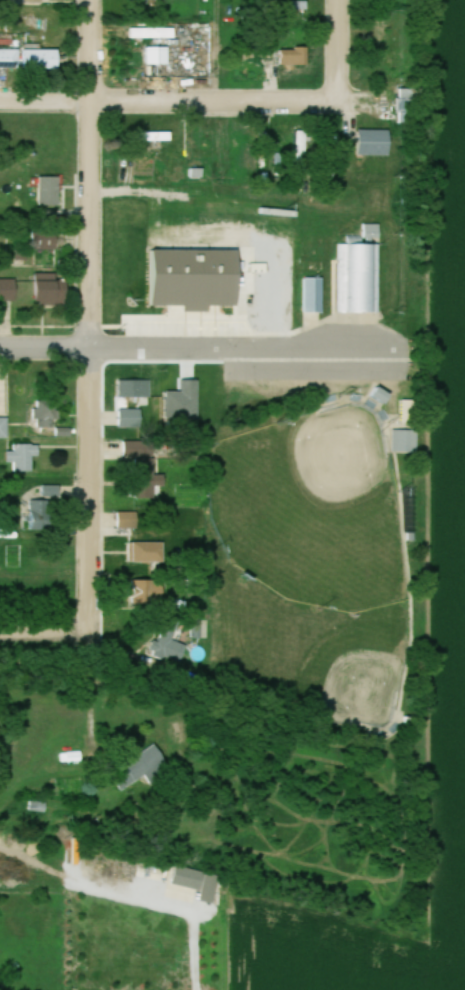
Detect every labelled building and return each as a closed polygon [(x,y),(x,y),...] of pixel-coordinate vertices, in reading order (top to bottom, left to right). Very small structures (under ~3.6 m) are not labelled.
[(385,19),(374,19),(374,44),(385,44),(385,19)] [(19,69),(19,50),(0,50),(0,69),(19,69)] [(60,50),(22,50),(22,70),(60,70),(60,50)] [(415,90),(396,90),(396,126),(415,126),(415,90)] [(142,142),(171,143),(171,133),(143,133),(142,142)] [(60,206),(60,176),(39,176),(39,206),(60,206)] [(379,314),(379,224),(361,224),(361,235),(346,235),(346,244),(334,244),(334,314),(379,314)] [(53,250),(53,239),(41,239),(41,250),(53,250)] [(35,273),(35,305),(68,305),(68,280),(58,280),(58,273),(35,273)] [(323,279),(302,279),(302,315),(323,315),(323,279)] [(17,280),(0,280),(0,303),(17,303),(17,280)] [(149,407),(149,382),(125,382),(125,407),(149,407)] [(0,419),(0,439),(8,439),(8,419),(0,419)] [(417,431),(393,431),(393,453),(417,453),(417,431)] [(33,458),(39,458),(39,445),(14,445),(14,453),(11,453),(11,473),(33,473),(33,458)] [(137,500),(154,499),(154,488),(165,487),(164,476),(156,477),(154,447),(135,448),(137,500)] [(42,502),(23,501),(22,531),(52,532),(53,499),(60,500),(60,487),(43,487),(42,502)] [(118,530),(138,530),(138,513),(118,513),(118,530)] [(165,564),(165,543),(131,543),(131,564),(165,564)] [(132,582),(132,608),(164,608),(164,582),(132,582)] [(177,629),(166,623),(151,653),(178,667),(188,649),(172,640),(177,629)] [(171,775),(157,748),(111,772),(121,792),(148,778),(151,785),(171,775)]
